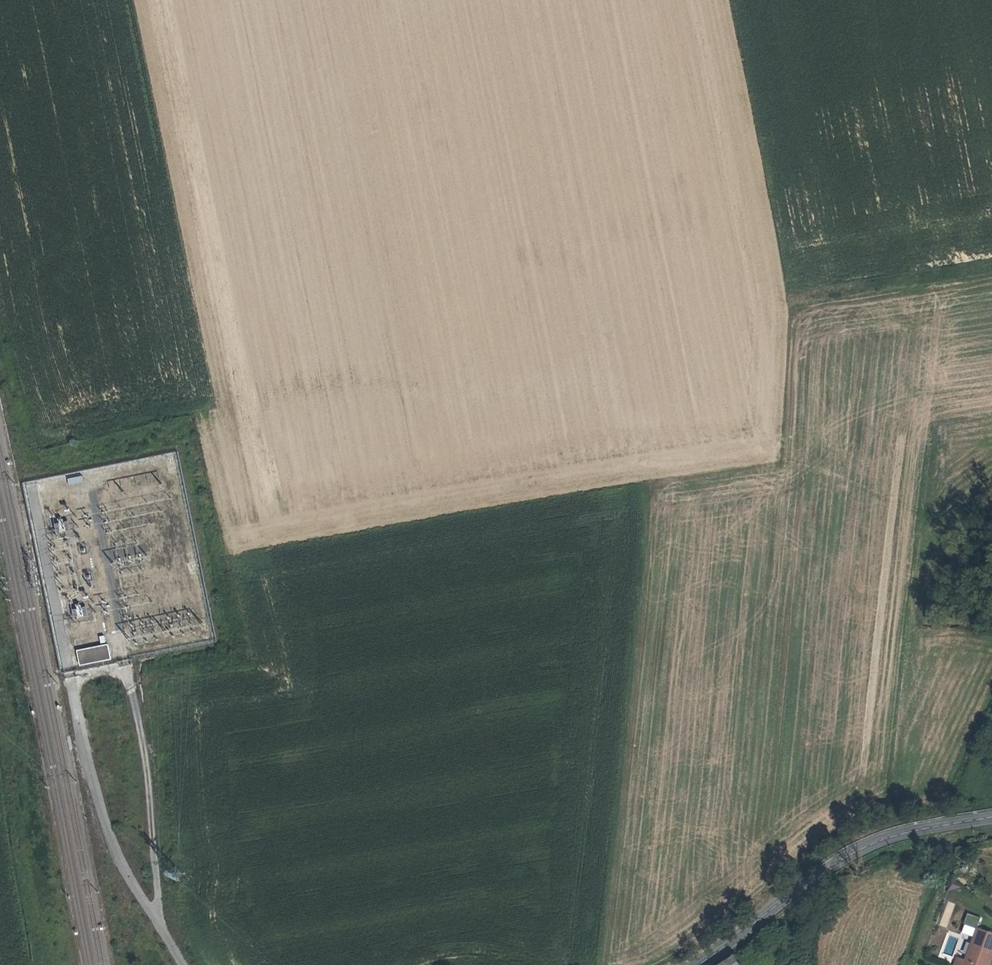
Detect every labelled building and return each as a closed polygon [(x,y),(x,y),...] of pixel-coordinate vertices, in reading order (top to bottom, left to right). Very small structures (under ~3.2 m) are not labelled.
[(68,479),(69,485),(83,482),(82,476),(68,479)] [(109,646),(80,651),(82,664),(111,659),(109,646)] [(961,961),(973,964),(985,964),(990,951),(986,949),(988,945),(991,934),(973,928),(961,961)]
